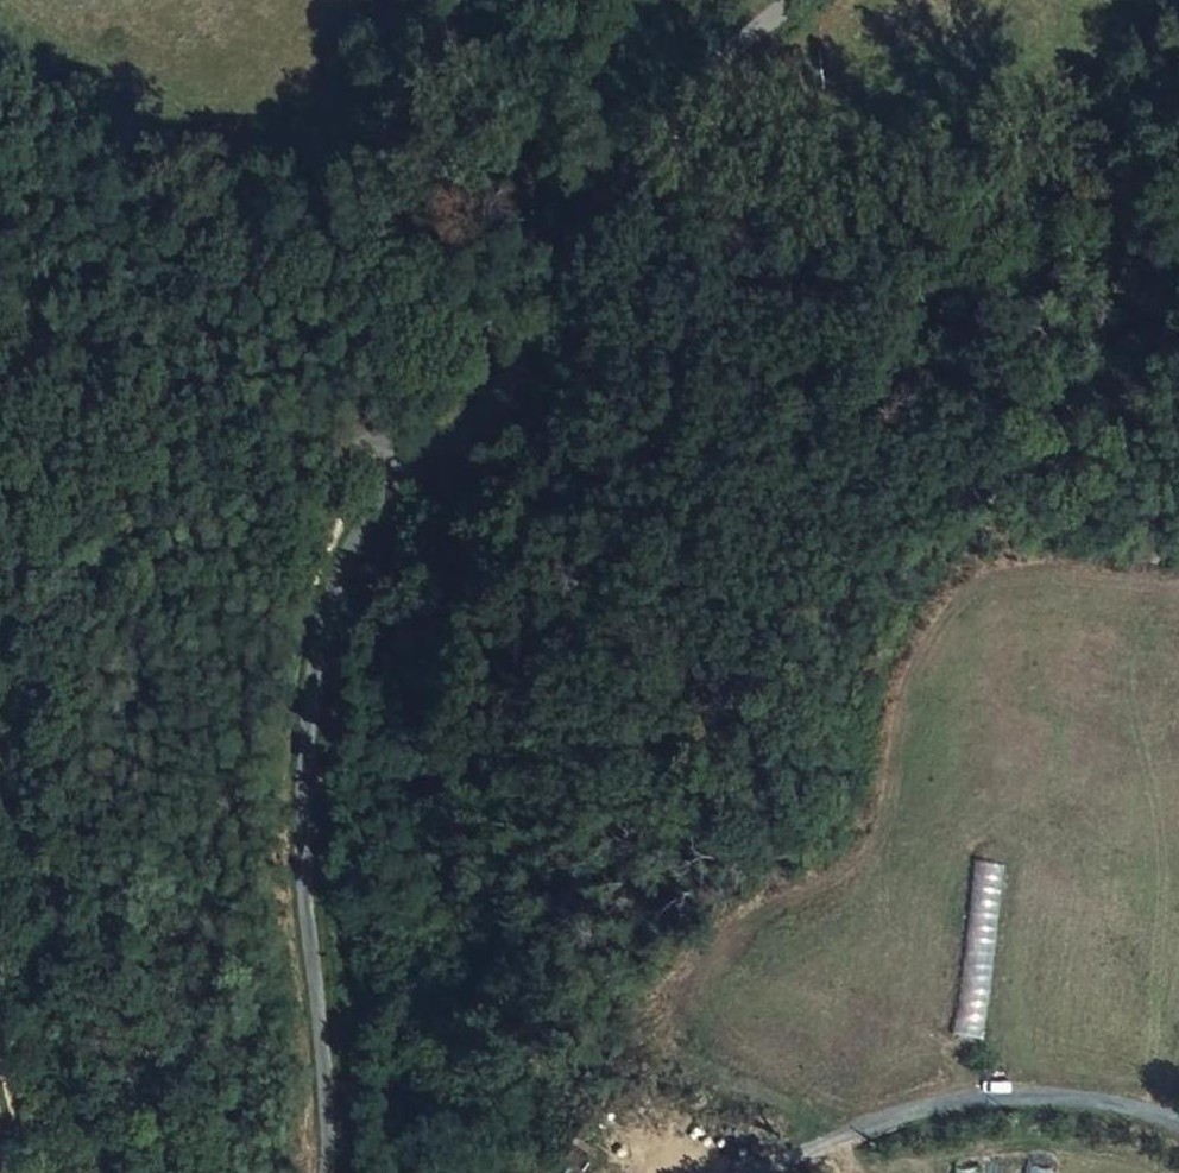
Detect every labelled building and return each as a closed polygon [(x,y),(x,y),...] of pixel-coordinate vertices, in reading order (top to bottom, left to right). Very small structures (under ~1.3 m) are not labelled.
[(976,862),(954,1034),(981,1038),(1003,866),(976,862)] [(1006,1156),(995,1157),(996,1172),(1007,1172),(1006,1156)] [(1026,1172),(1055,1172),(1056,1167),(1027,1163),(1026,1172)]
